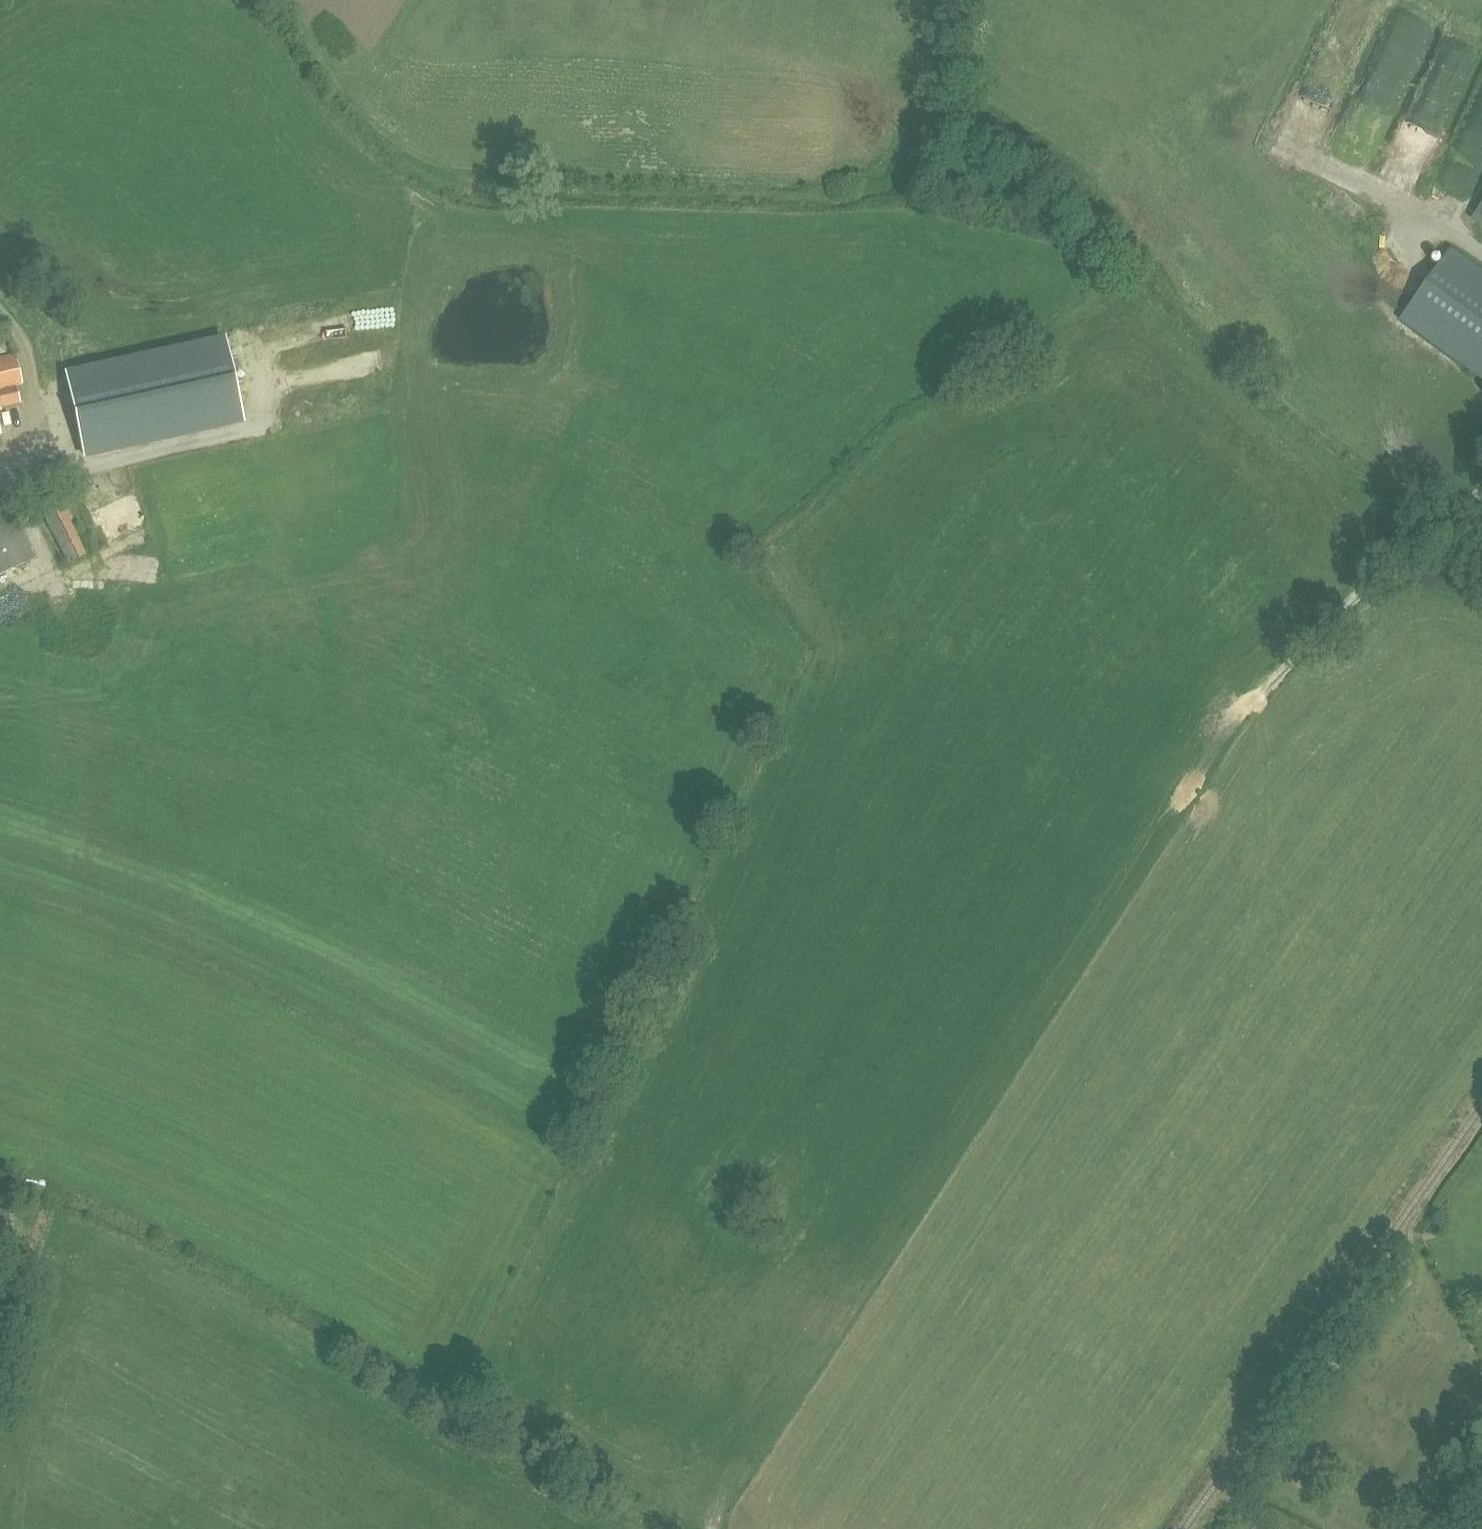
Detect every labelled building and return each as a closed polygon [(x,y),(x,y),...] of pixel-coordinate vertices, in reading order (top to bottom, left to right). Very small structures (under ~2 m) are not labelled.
[(1474,219),(1481,225),(1481,207),(1474,219)] [(1481,377),(1481,271),(1452,249),(1401,318),(1481,377)] [(226,338),(69,373),(86,453),(114,446),(244,418),(226,338)] [(22,404),(17,386),(23,384),(16,354),(0,357),(0,408),(22,404)] [(34,560),(1,488),(0,488),(0,576),(34,560)] [(54,488),(34,498),(68,564),(87,554),(54,488)]
